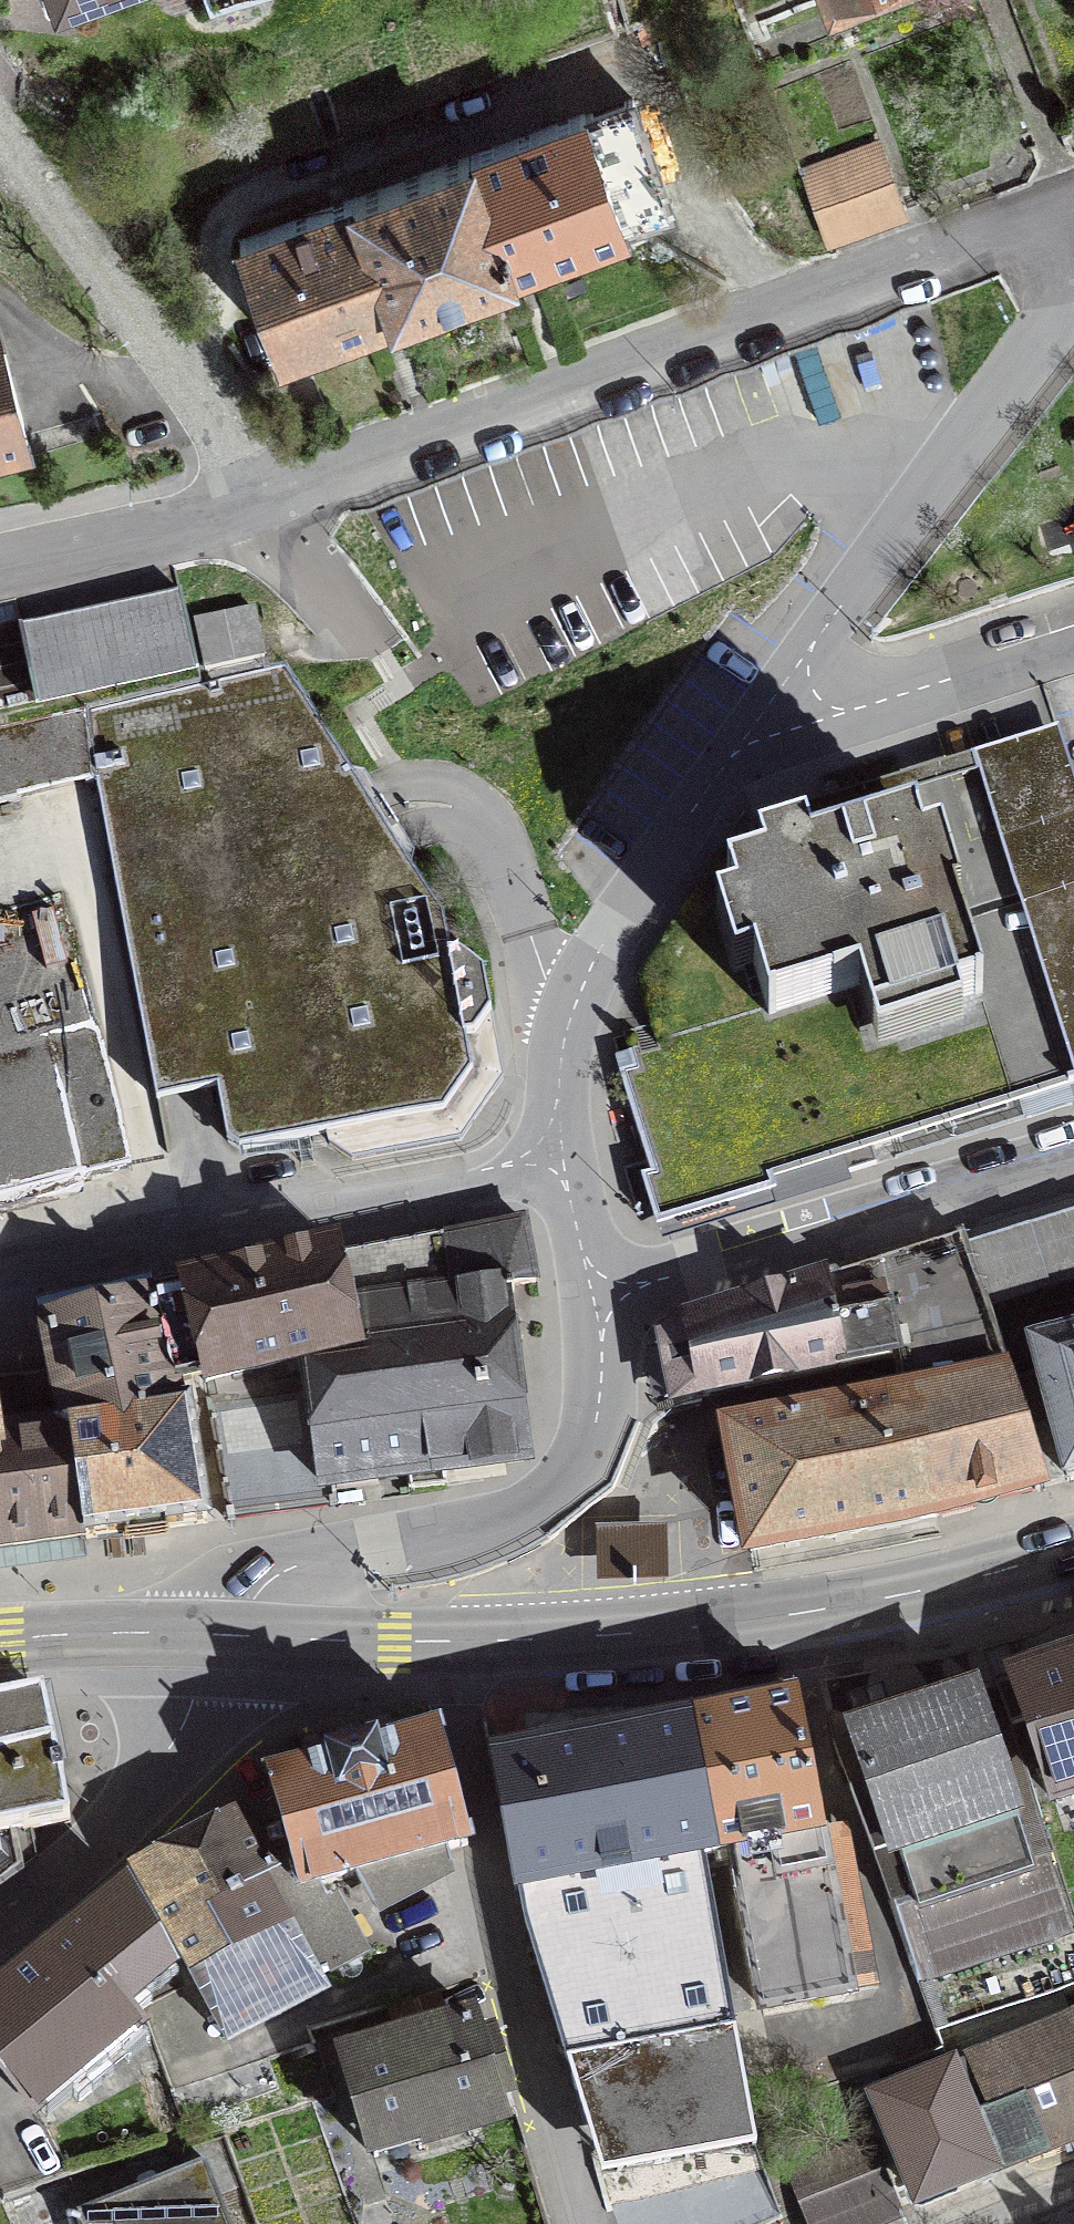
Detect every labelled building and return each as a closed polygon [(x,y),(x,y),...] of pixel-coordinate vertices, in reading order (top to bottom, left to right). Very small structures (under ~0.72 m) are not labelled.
[(210,10),(238,0),(206,0),(210,10)] [(833,9),(856,0),(830,0),(833,9)] [(584,113),(469,155),(510,269),(672,207),(633,98),(585,116),(584,113)] [(876,143),(802,169),(827,236),(902,209),(876,143)] [(355,197),(396,311),(510,269),(469,155),(355,197)] [(387,315),(396,311),(355,197),(240,240),(281,353),(387,315)] [(26,434),(0,337),(0,441),(26,434)] [(20,635),(35,706),(197,671),(183,601),(20,635)] [(205,669),(264,656),(254,608),(195,621),(205,669)] [(431,857),(412,869),(384,823),(285,663),(89,709),(97,786),(157,1101),(218,1090),(228,1142),(239,1150),(327,1134),(329,1145),(352,1160),(461,1140),(503,1078),(483,971),(462,956),(447,882),(436,884),(431,857)] [(37,793),(82,781),(84,707),(0,726),(0,802),(37,793)] [(1037,901),(1073,890),(1073,778),(1064,745),(979,771),(1001,841),(1016,836),(1037,901)] [(0,802),(0,1197),(127,1166),(97,1022),(37,793),(0,802)] [(969,953),(960,924),(954,904),(941,908),(916,823),(727,880),(767,1011),(769,1015),(878,982),(891,1025),(974,999),(975,1001),(982,998),(969,953)] [(1037,901),(960,924),(969,953),(982,998),(975,1001),(974,999),(891,1025),(878,982),(769,1015),(767,1011),(628,1053),(633,1067),(620,1071),(668,1226),(776,1193),(770,1173),(841,1151),(847,1171),(876,1162),(870,1143),(1007,1101),(1013,1122),(1047,1112),(1041,1091),(1073,1080),(1073,890),(1037,901)] [(298,1314),(304,1357),(308,1390),(321,1484),(334,1483),(528,1457),(507,1293),(514,1292),(513,1285),(535,1283),(524,1220),(339,1257),(350,1304),(298,1314)] [(1046,1486),(1045,1483),(1011,1381),(962,1234),(825,1274),(837,1370),(896,1358),(905,1399),(728,1432),(751,1550),(934,1516),(1046,1486)] [(298,1314),(350,1304),(339,1257),(337,1248),(183,1283),(184,1288),(205,1381),(304,1357),(298,1314)] [(837,1370),(825,1274),(685,1317),(660,1336),(675,1410),(703,1405),(701,1396),(837,1370)] [(42,1321),(65,1426),(178,1405),(173,1384),(205,1381),(184,1288),(153,1296),(149,1296),(148,1287),(91,1297),(94,1309),(42,1321)] [(1033,1351),(1067,1481),(1073,1479),(1073,1340),(1033,1351)] [(337,1505),(334,1483),(321,1484),(308,1390),(209,1414),(228,1519),(337,1505)] [(187,1403),(178,1405),(65,1426),(84,1539),(206,1522),(187,1403)] [(84,1539),(65,1426),(0,1435),(0,1549),(84,1539)] [(669,1521),(593,1525),(595,1580),(671,1576),(669,1521)] [(997,1685),(1011,1728),(1028,1722),(1053,1799),(1073,1792),(1073,1660),(997,1685)] [(1036,1805),(1011,1728),(997,1685),(833,1740),(919,1983),(1055,1938),(1014,1812),(1036,1805)] [(36,1859),(31,1830),(70,1822),(43,1694),(0,1702),(0,1885),(36,1859)] [(797,1698),(687,1719),(712,1854),(732,1850),(762,2008),(851,1992),(797,1698)] [(549,1745),(490,1756),(515,1890),(601,2174),(756,2145),(704,1855),(712,1854),(687,1719),(681,1720),(680,1713),(552,1737),(549,1745)] [(448,1850),(468,1845),(436,1730),(375,1747),(374,1741),(328,1753),(330,1759),(269,1776),(275,1796),(243,1813),(274,1871),(264,1876),(318,1976),(361,1953),(330,1896),(327,1898),(320,1885),(355,1875),(377,1914),(453,1872),(448,1850)] [(228,2041),(325,1990),(318,1976),(264,1876),(274,1871),(243,1813),(135,1870),(228,2041)] [(174,1967),(131,1888),(124,1887),(0,1991),(0,2065),(38,2111),(137,2029),(114,2000),(174,1967)] [(446,2025),(437,1998),(392,2011),(400,2039),(382,2044),(379,2034),(348,2043),(351,2054),(343,2056),(367,2136),(419,2120),(425,2142),(502,2119),(495,2097),(510,2093),(493,2035),(478,2039),(471,2017),(446,2025)] [(952,2069),(945,2051),(876,2072),(885,2096),(879,2098),(919,2199),(1073,2136),(1073,2019),(952,2069)] [(278,2089),(267,2057),(170,2090),(182,2122),(278,2089)] [(897,2208),(868,2138),(789,2171),(810,2223),(857,2223),(897,2208)] [(205,2159),(73,2213),(77,2223),(231,2223),(205,2159)]
